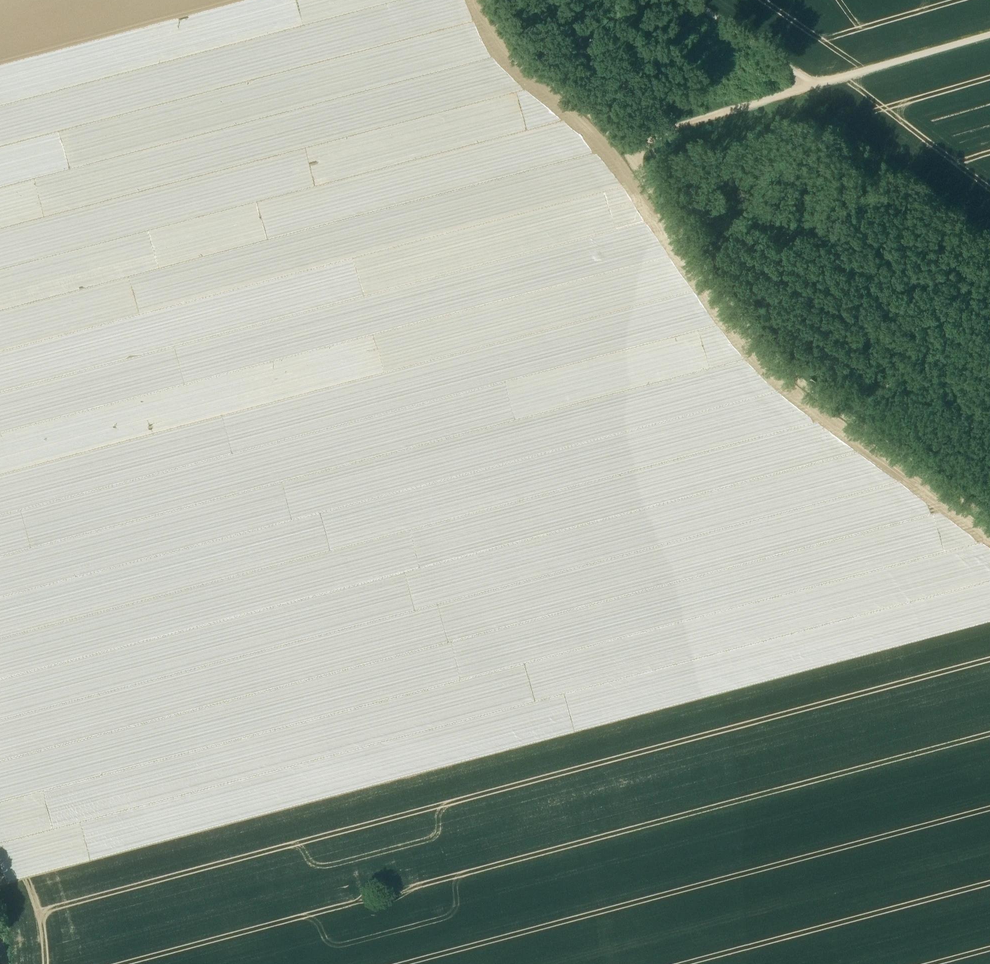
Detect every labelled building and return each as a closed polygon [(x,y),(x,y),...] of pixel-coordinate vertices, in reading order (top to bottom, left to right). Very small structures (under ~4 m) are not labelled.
[(538,123),(515,125),(515,132),(539,129),(538,123)]
